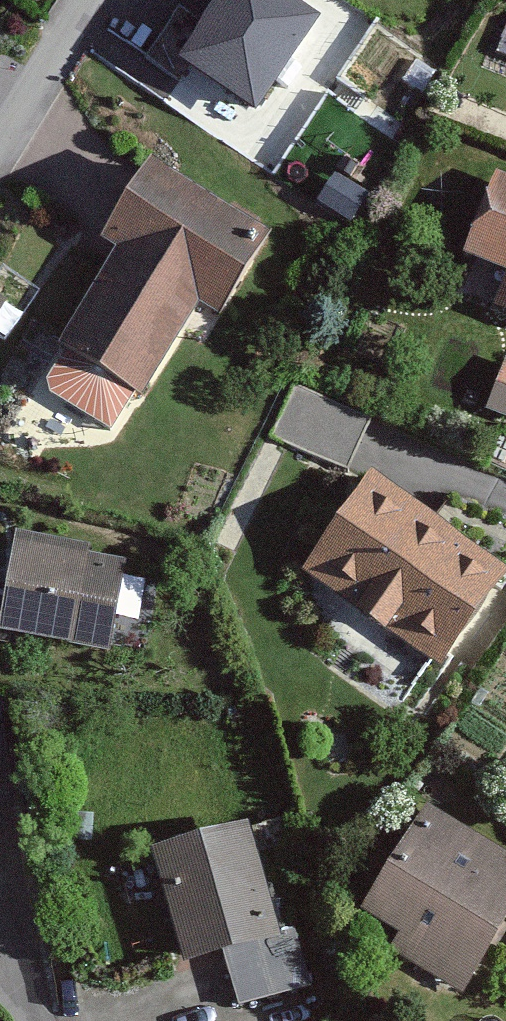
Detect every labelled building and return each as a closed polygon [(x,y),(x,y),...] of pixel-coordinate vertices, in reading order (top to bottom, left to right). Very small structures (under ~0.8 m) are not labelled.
[(301,0),(215,0),(178,54),(256,106),(319,12),(301,0)] [(289,233),(167,157),(120,233),(139,245),(76,348),(157,398),(213,307),(236,320),(289,233)] [(501,188),(471,270),(505,283),(505,190),(501,188)] [(367,410),(308,396),(298,441),(357,455),(367,410)] [(393,478),(325,577),(456,666),(505,592),(505,554),(393,478)] [(142,557),(27,537),(10,636),(124,656),(142,557)] [(446,814),(382,915),(418,938),(408,955),(477,998),(505,951),(505,851),(446,814)] [(260,827),(161,855),(194,969),(279,945),(296,1001),(324,993),(303,920),(288,925),(260,827)]
